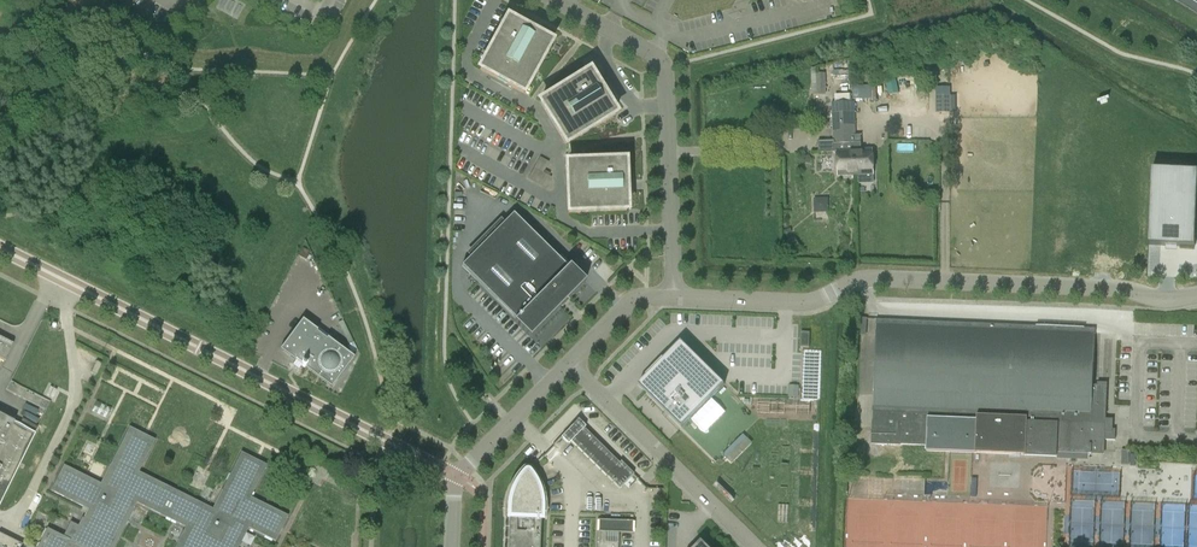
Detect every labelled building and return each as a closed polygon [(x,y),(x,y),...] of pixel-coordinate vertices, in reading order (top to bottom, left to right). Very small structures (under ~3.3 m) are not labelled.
[(508,19),(480,69),(523,93),(551,42),(508,19)] [(615,114),(589,72),(540,102),(566,144),(615,114)] [(817,95),(826,94),(825,75),(816,75),(817,95)] [(936,113),(951,113),(951,96),(936,96),(936,113)] [(854,102),(832,103),(833,140),(818,141),(818,152),(837,152),(838,175),(855,174),(854,143),(856,143),(856,142),(855,142),(855,135),(854,102)] [(854,143),(855,174),(873,174),(872,150),(861,150),(861,142),(858,142),(856,142),(856,143),(854,143)] [(625,161),(567,163),(569,213),(626,210),(625,161)] [(1159,176),(1159,252),(1196,252),(1196,176),(1159,176)] [(817,214),(828,213),(827,199),(816,199),(817,214)] [(514,322),(530,338),(586,282),(570,266),(568,268),(513,214),(462,266),(516,320),(514,322)] [(926,451),(976,453),(1056,456),(1056,457),(1088,458),(1089,454),(1091,454),(1091,451),(1101,451),(1102,439),(1115,440),(1115,429),(1105,429),(1105,421),(1103,421),(1104,385),(1093,385),(1095,328),(876,319),(872,412),(882,412),(882,420),(872,420),(871,440),(875,444),(895,445),(895,441),(901,441),(901,444),(926,445),(926,451)] [(296,360),(306,367),(331,386),(352,358),(327,339),(317,332),(303,322),(282,350),(283,351),(296,360)] [(800,347),(809,348),(810,332),(801,332),(800,347)] [(5,361),(14,344),(0,337),(0,359),(5,361)] [(681,341),(639,385),(682,428),(725,384),(681,341)] [(91,372),(96,375),(102,364),(96,361),(91,372)] [(11,382),(7,390),(28,401),(46,410),(50,401),(32,393),(11,382)] [(97,402),(92,411),(106,418),(111,409),(97,402)] [(36,432),(35,431),(38,426),(22,418),(20,424),(0,414),(0,504),(36,432)] [(584,428),(585,427),(578,421),(562,437),(569,444),(571,441),(619,489),(624,484),(631,477),(632,476),(634,474),(621,461),(620,461),(619,463),(584,428)] [(717,459),(731,445),(710,425),(696,439),(717,459)] [(249,528),(276,541),(289,516),(251,497),(267,465),(242,452),(213,509),(139,472),(155,439),(129,427),(101,483),(84,475),(64,465),(51,490),(88,509),(84,518),(82,517),(78,525),(70,521),(63,536),(47,528),(38,546),(114,546),(137,503),(185,527),(175,546),(240,546),(249,528)] [(745,433),(724,454),(732,462),(753,442),(745,433)] [(1128,457),(1126,457),(1120,456),(1120,465),(1128,465),(1128,457)] [(541,518),(546,519),(546,514),(546,512),(546,510),(546,507),(546,505),(546,501),(546,498),(545,495),(544,492),(543,490),(543,488),(542,485),(541,483),(540,481),(539,479),(538,477),(536,474),(535,473),(534,472),(532,469),(531,468),(530,467),(529,467),(528,467),(527,466),(526,466),(525,467),(523,467),(523,468),(522,469),(520,471),(517,474),(515,476),(514,478),(513,480),(512,482),(510,484),(510,486),(508,489),(508,492),(507,494),(506,497),(505,500),(505,503),(505,505),(504,507),(504,510),(504,513),(504,515),(504,517),(509,517),(508,546),(539,546),(541,518)] [(618,532),(598,531),(598,546),(618,546),(618,532)] [(22,544),(0,533),(0,546),(20,546),(22,544)]
